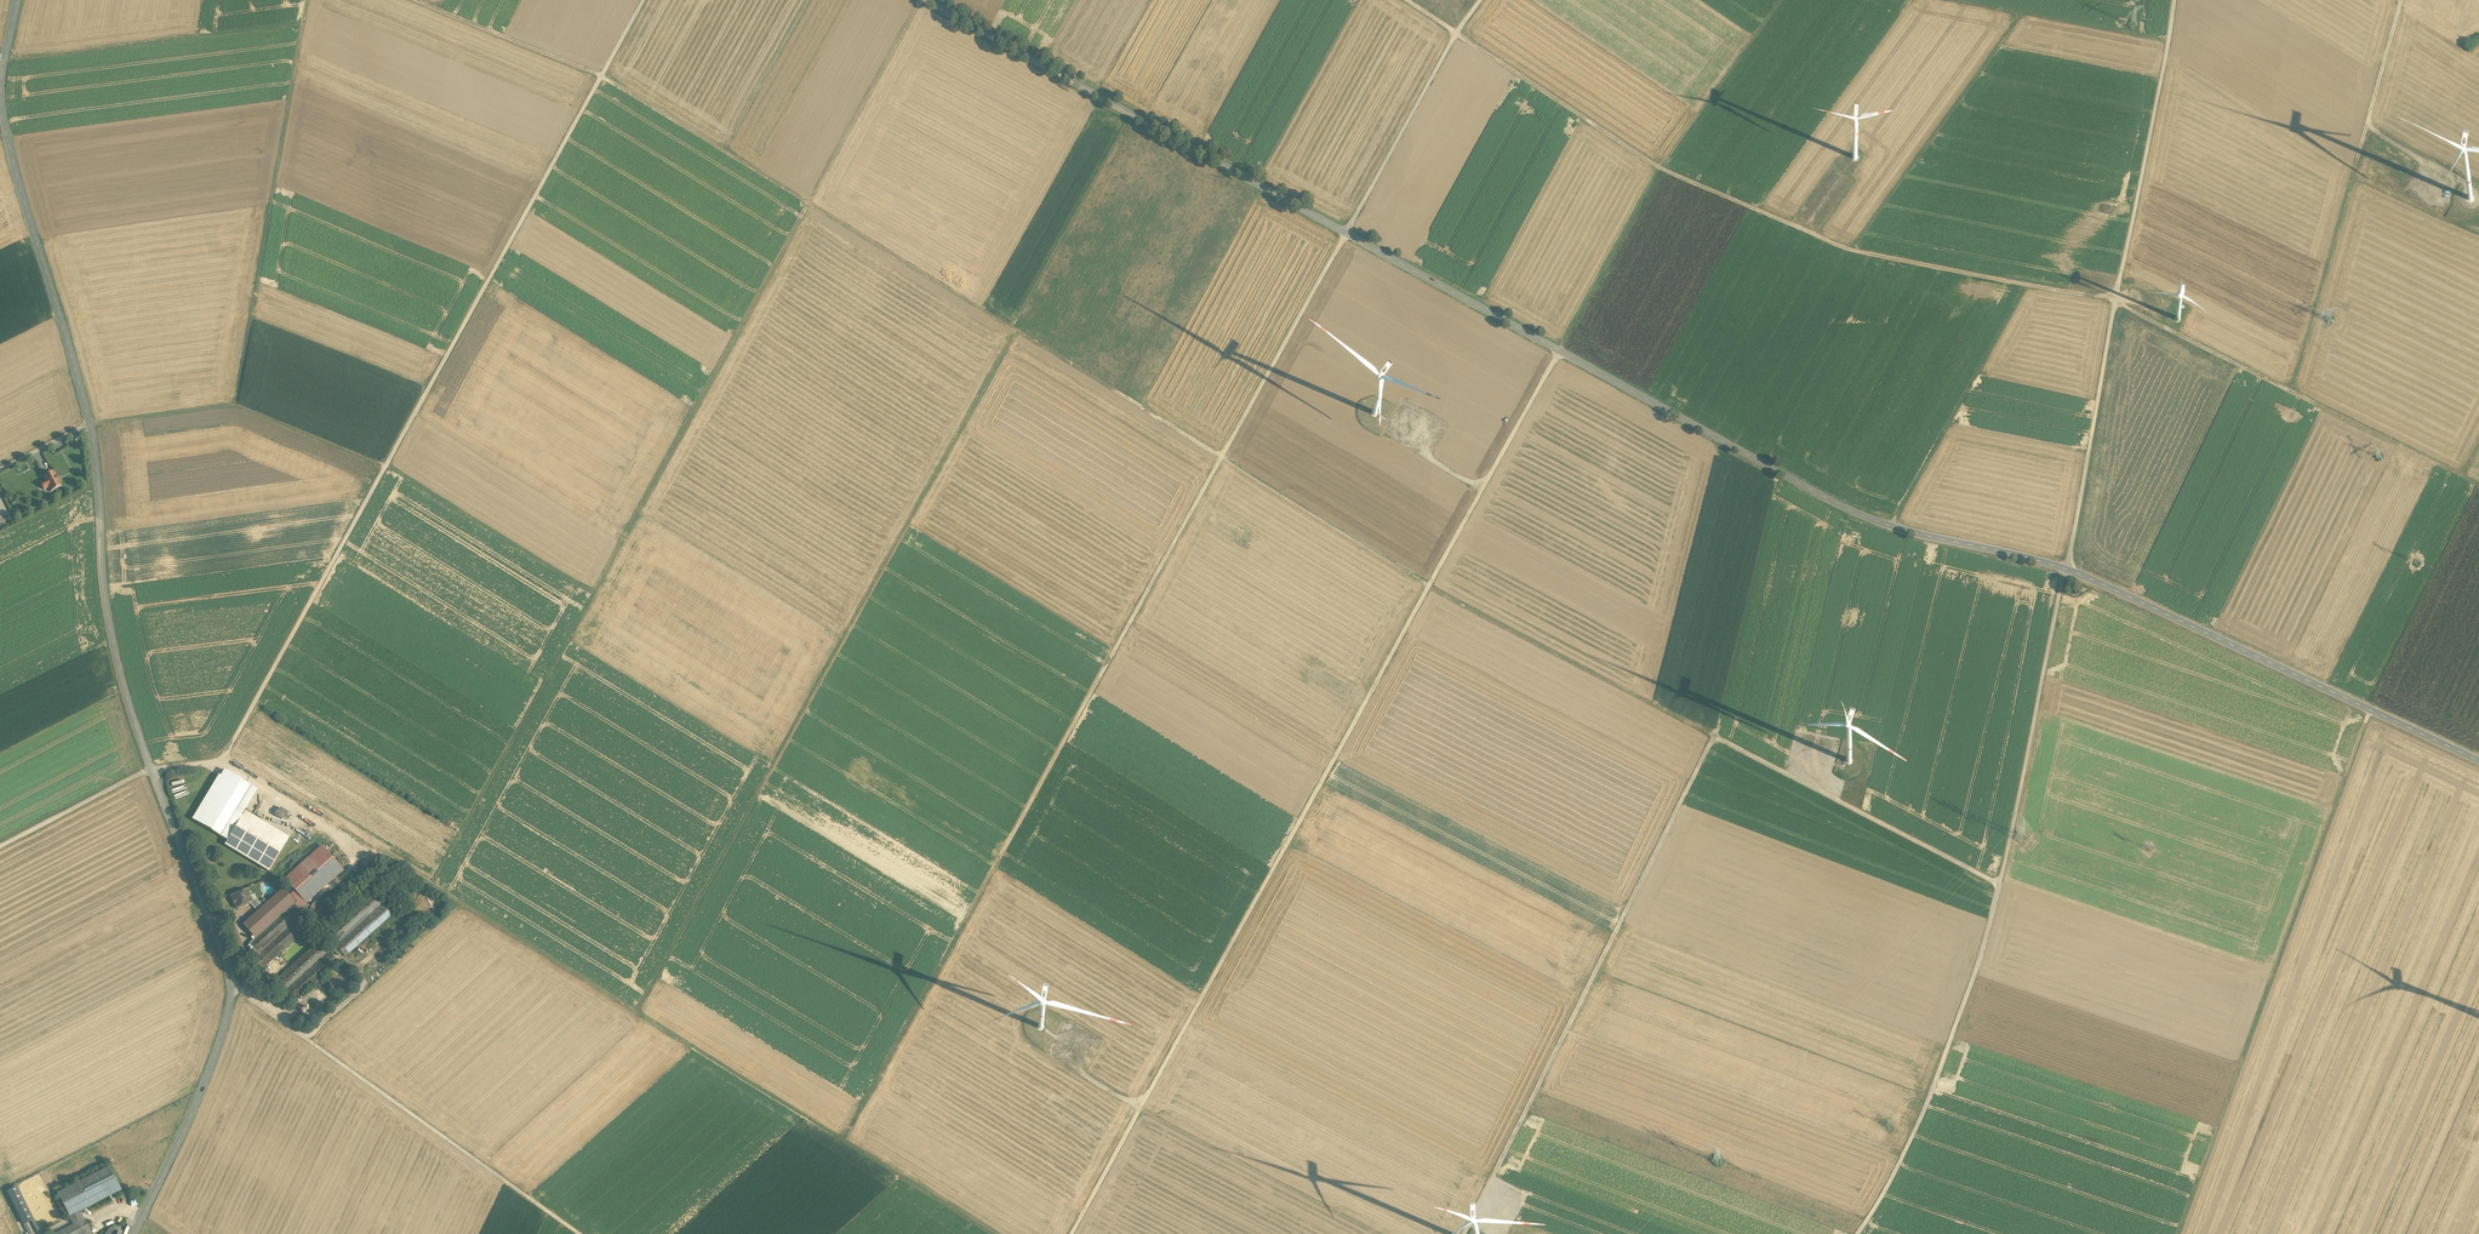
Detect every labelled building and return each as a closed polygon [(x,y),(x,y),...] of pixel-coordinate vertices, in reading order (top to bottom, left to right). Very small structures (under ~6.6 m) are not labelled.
[(2418,192),(2415,196),(2431,207),(2434,202),(2434,201),(2436,197),(2425,190),(2422,195),(2418,192)] [(2430,216),(2433,212),(2412,197),(2409,201),(2430,216)] [(29,465),(17,469),(18,474),(30,470),(29,465)] [(54,472),(43,477),(46,482),(41,484),(44,490),(49,488),(51,492),(61,487),(59,482),(59,481),(57,477),(56,477),(54,472)] [(192,820),(227,841),(241,818),(258,790),(225,770),(221,776),(220,775),(192,820)] [(277,820),(297,829),(301,818),(281,809),(277,820)] [(285,844),(241,818),(227,841),(225,845),(269,872),(285,844)] [(322,847),(285,881),(295,891),(291,895),(298,902),(295,905),(305,916),(306,915),(301,909),(343,871),(322,847)] [(258,912),(243,926),(256,939),(294,904),(296,903),(284,889),(264,907),(258,912)] [(248,891),(242,893),(240,892),(238,893),(237,895),(232,897),(237,909),(243,906),(244,907),(245,907),(246,905),(250,904),(253,903),(252,902),(248,891)] [(374,894),(359,907),(368,917),(370,919),(378,928),(393,915),(374,894)] [(264,907),(258,900),(252,902),(253,903),(250,904),(258,912),(264,907)] [(330,917),(331,913),(330,909),(328,905),(325,903),(321,903),(317,903),(313,906),(311,909),(310,913),(311,917),(314,920),(317,922),(321,923),(325,922),(328,920),(330,917)] [(256,939),(249,945),(252,948),(256,953),(259,956),(300,919),(301,920),(305,916),(295,905),(294,904),(256,939)] [(359,907),(327,936),(334,944),(335,946),(368,917),(359,907)] [(334,944),(327,950),(329,952),(330,954),(331,953),(331,954),(334,951),(340,957),(343,954),(337,948),(370,919),(368,917),(335,946),(334,944)] [(259,956),(254,960),(263,970),(309,929),(301,920),(300,919),(259,956)] [(370,919),(337,948),(343,954),(346,957),(378,928),(370,919)] [(320,942),(275,983),(283,993),(329,952),(327,950),(320,942)] [(330,954),(289,991),(285,995),(293,1004),(339,963),(331,954),(331,953),(330,954)] [(301,998),(294,1005),(296,1007),(303,1000),(301,998)] [(109,1167),(57,1194),(69,1217),(121,1191),(109,1167)] [(24,1225),(34,1220),(18,1185),(7,1190),(24,1225)] [(82,1216),(71,1222),(73,1225),(78,1233),(92,1233),(91,1232),(85,1219),(84,1219),(82,1216)] [(56,1233),(78,1233),(73,1225),(56,1233)]
